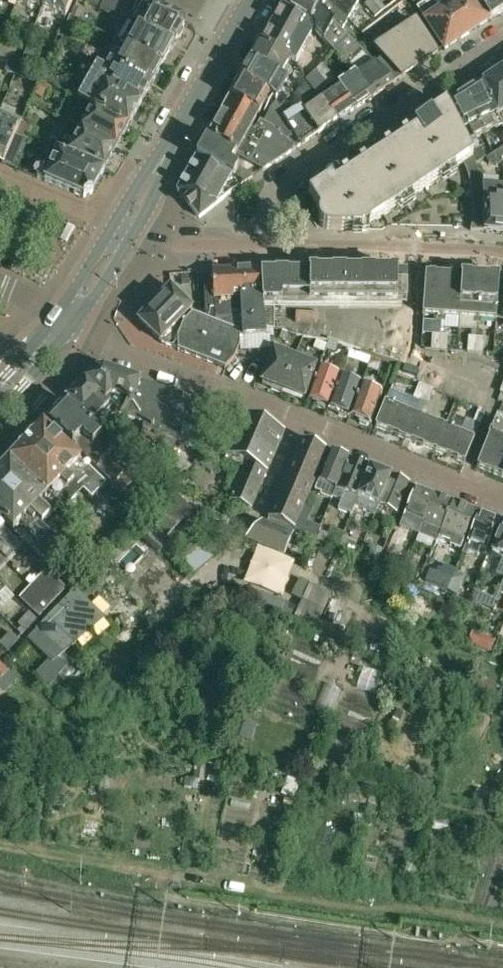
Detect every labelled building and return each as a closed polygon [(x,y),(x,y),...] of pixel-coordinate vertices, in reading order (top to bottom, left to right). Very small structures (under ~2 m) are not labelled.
[(42,9),(46,0),(19,0),(18,3),(17,4),(27,7),(29,3),(42,9)] [(72,0),(46,0),(42,9),(65,18),(72,0)] [(104,0),(80,0),(101,8),(104,0)] [(281,8),(310,25),(316,29),(314,32),(324,42),(348,68),(363,53),(341,31),(341,32),(319,10),(307,0),(285,0),(281,8)] [(319,10),(341,32),(341,31),(348,19),(326,2),(327,0),(307,0),(319,10)] [(357,0),(327,0),(326,2),(348,19),(358,1),(357,0)] [(385,9),(378,0),(370,0),(364,5),(375,17),(385,9)] [(440,11),(459,40),(474,31),(455,2),(454,0),(444,0),(447,6),(440,11)] [(489,21),(475,0),(454,0),(455,2),(474,31),(489,21)] [(489,21),(502,12),(502,0),(475,0),(489,21)] [(416,8),(444,50),(459,40),(440,11),(434,2),(427,6),(425,3),(416,8)] [(136,16),(132,23),(174,47),(177,41),(176,41),(178,39),(180,38),(183,32),(182,30),(183,28),(184,28),(182,21),(181,21),(149,8),(139,4),(134,15),(136,16)] [(74,7),(71,15),(79,20),(83,11),(74,7)] [(303,38),(310,25),(281,8),(261,43),(290,60),(298,46),(302,48),(306,40),(303,38)] [(70,17),(64,31),(81,39),(87,24),(79,21),(79,20),(71,15),(70,17)] [(374,49),(382,58),(401,79),(437,55),(415,22),(374,49)] [(171,52),(174,47),(132,23),(121,42),(116,40),(116,41),(162,66),(170,52),(171,52)] [(154,81),(162,66),(116,41),(109,52),(113,55),(109,63),(152,87),(155,81),(154,81)] [(261,43),(251,61),(286,82),(292,71),(286,68),(290,60),(261,43)] [(20,63),(21,59),(11,55),(13,51),(0,45),(0,55),(20,63)] [(22,59),(21,59),(20,63),(21,62),(29,66),(33,56),(25,52),(22,59)] [(372,98),(393,83),(374,64),(363,53),(348,68),(354,74),(355,73),(372,98)] [(20,63),(0,55),(0,57),(9,61),(5,71),(14,75),(15,74),(16,74),(20,64),(20,63)] [(382,58),(374,64),(393,83),(393,84),(394,83),(401,79),(382,58)] [(251,61),(241,79),(276,100),(286,82),(251,61)] [(128,128),(140,106),(148,92),(149,92),(152,87),(109,63),(107,67),(98,64),(78,100),(81,102),(94,109),(128,128)] [(35,70),(20,64),(16,74),(31,81),(35,70)] [(315,71),(322,80),(327,87),(336,81),(322,64),(315,71)] [(315,71),(305,81),(307,84),(316,94),(327,87),(322,80),(315,71)] [(481,84),(497,115),(499,120),(497,115),(502,111),(502,79),(499,72),(481,84)] [(339,89),(354,110),(372,98),(355,73),(354,74),(337,85),(339,89)] [(64,92),(68,85),(49,74),(45,81),(64,92)] [(241,79),(231,97),(228,103),(257,119),(269,97),(276,100),(241,79)] [(52,88),(39,82),(33,94),(46,100),(52,88)] [(296,93),(305,103),(316,94),(307,84),(296,93)] [(481,84),(463,96),(482,135),(502,125),(499,120),(497,115),(481,84)] [(339,89),(322,100),(336,122),(354,110),(339,89)] [(410,102),(419,114),(433,104),(424,91),(410,102)] [(448,105),(445,107),(457,132),(465,147),(472,158),(469,153),(483,145),(479,137),(482,135),(463,96),(448,105)] [(369,121),(382,111),(373,99),(359,109),(369,121)] [(322,100),(304,113),(300,108),(287,116),(287,115),(283,118),(285,121),(301,146),(318,134),(336,122),(322,100)] [(128,128),(94,109),(81,102),(68,124),(68,125),(81,131),(116,151),(129,128),(128,128)] [(218,121),(246,138),(252,128),(257,119),(228,103),(218,121)] [(296,149),(301,146),(285,121),(283,118),(287,115),(276,103),(272,106),(264,123),(257,119),(286,141),(287,142),(296,149)] [(484,231),(482,186),(482,183),(472,158),(465,147),(457,132),(445,107),(423,121),(426,126),(334,186),(331,181),(308,196),(319,212),(318,220),(320,224),(323,230),(361,230),(463,164),(467,173),(470,182),(472,194),(473,206),(473,218),(471,227),(470,231),(484,231)] [(16,135),(21,122),(0,113),(0,163),(4,164),(16,135)] [(252,128),(246,138),(265,148),(275,162),(296,149),(287,142),(286,141),(257,119),(252,128)] [(218,121),(207,139),(236,155),(263,170),(275,162),(265,148),(246,138),(218,121)] [(21,122),(17,134),(26,138),(30,125),(21,122)] [(104,172),(116,151),(81,131),(68,125),(68,124),(65,122),(61,131),(67,134),(57,152),(94,168),(104,172)] [(4,164),(16,169),(27,140),(16,135),(4,164)] [(233,178),(238,169),(231,165),(236,155),(207,139),(197,158),(233,178)] [(469,153),(475,164),(486,157),(480,147),(469,153)] [(486,159),(489,164),(496,165),(501,163),(498,151),(486,159)] [(37,178),(78,196),(84,198),(92,195),(92,194),(104,172),(94,168),(57,152),(50,167),(43,164),(37,178)] [(197,158),(187,176),(178,191),(199,218),(243,183),(233,178),(197,158)] [(238,169),(233,178),(243,183),(244,183),(253,176),(239,167),(238,169)] [(482,186),(484,231),(502,233),(502,189),(482,186)] [(241,318),(242,337),(266,336),(265,329),(263,309),(261,273),(261,270),(212,272),(212,278),(203,279),(206,316),(214,321),(241,318)] [(275,302),(329,302),(406,302),(406,274),(275,273),(261,273),(263,309),(274,309),(275,302)] [(423,315),(437,316),(437,322),(441,322),(444,275),(425,274),(423,315)] [(445,317),(459,318),(462,276),(444,275),(441,322),(445,322),(445,317)] [(459,318),(473,319),(473,324),(477,325),(480,277),(462,276),(459,318)] [(481,319),(496,320),(499,279),(480,277),(477,325),(481,325),(481,319)] [(138,321),(159,341),(160,342),(161,342),(161,344),(191,315),(189,313),(192,309),(170,287),(138,321)] [(265,329),(274,330),(274,309),(263,309),(265,329)] [(178,350),(215,365),(225,369),(234,360),(240,346),(239,332),(193,314),(191,315),(161,344),(175,349),(178,348),(178,350)] [(286,343),(288,334),(276,331),(274,340),(286,343)] [(440,336),(440,335),(432,334),(431,350),(439,350),(440,336)] [(440,335),(440,336),(439,350),(447,351),(448,335),(440,335)] [(476,338),(476,337),(468,337),(467,353),(475,353),(476,338)] [(476,337),(476,338),(475,353),(483,354),(484,338),(476,337)] [(335,352),(338,342),(329,339),(329,340),(324,353),(327,354),(328,350),(335,352)] [(325,349),(327,344),(316,340),(313,348),(324,352),(325,349)] [(274,352),(273,353),(262,383),(283,390),(294,359),(285,356),(287,351),(275,346),(274,352)] [(361,351),(350,347),(346,358),(368,367),(371,358),(360,354),(361,351)] [(305,358),(303,363),(294,359),(283,390),(303,398),(317,362),(305,358)] [(382,362),(371,358),(368,367),(367,369),(377,373),(382,362)] [(195,450),(196,445),(209,405),(141,381),(103,369),(96,370),(85,381),(112,408),(120,415),(144,424),(143,429),(155,433),(154,437),(176,444),(195,450)] [(307,401),(328,409),(340,377),(319,369),(307,401)] [(328,409),(349,417),(361,385),(340,377),(328,409)] [(105,414),(112,408),(85,381),(69,398),(94,422),(103,412),(105,414)] [(419,384),(413,399),(421,401),(427,387),(419,384)] [(383,394),(382,393),(361,385),(349,417),(371,425),(383,394)] [(427,387),(421,401),(428,404),(434,389),(427,387)] [(45,423),(113,487),(108,493),(119,503),(124,498),(121,495),(131,484),(105,459),(115,448),(65,401),(45,423)] [(375,427),(405,439),(415,415),(385,403),(375,427)] [(479,409),(473,423),(480,426),(486,411),(479,409)] [(405,439),(434,451),(444,427),(415,415),(405,439)] [(229,500),(230,500),(252,510),(267,472),(284,434),(242,416),(226,455),(224,461),(242,468),(229,500)] [(495,423),(477,468),(502,479),(502,427),(495,423)] [(43,425),(26,442),(9,460),(47,496),(58,507),(59,507),(63,511),(83,491),(92,499),(106,485),(43,425)] [(434,451),(464,463),(474,439),(444,427),(434,451)] [(272,516),(270,519),(291,528),(293,525),(294,525),(325,451),(301,441),(271,516),(272,516)] [(222,460),(206,448),(196,461),(211,473),(222,460)] [(330,453),(315,490),(333,498),(348,460),(330,453)] [(0,469),(0,485),(42,524),(58,507),(47,496),(9,460),(0,469)] [(338,509),(352,515),(370,469),(348,460),(333,498),(342,501),(338,509)] [(378,507),(390,477),(370,469),(352,515),(355,507),(375,515),(378,507)] [(396,514),(408,484),(390,477),(378,507),(396,514)] [(13,531),(21,523),(28,529),(26,532),(30,537),(25,542),(33,550),(39,543),(41,545),(52,534),(42,524),(0,485),(0,519),(13,531)] [(400,528),(418,535),(419,535),(435,495),(416,488),(400,528)] [(174,493),(147,521),(166,539),(193,511),(174,493)] [(439,537),(440,537),(454,503),(435,495),(419,535),(437,543),(439,537)] [(464,541),(476,512),(454,503),(440,537),(452,542),(451,545),(460,549),(464,541)] [(315,539),(320,527),(308,522),(314,508),(306,504),(295,530),(315,539)] [(480,548),(487,550),(498,521),(479,513),(464,551),(477,556),(480,548)] [(116,528),(124,536),(137,523),(129,515),(116,528)] [(289,534),(291,528),(270,519),(268,526),(262,524),(246,541),(284,556),(292,536),(289,534)] [(491,554),(502,559),(496,574),(502,577),(502,525),(491,554)] [(316,540),(339,548),(344,534),(331,529),(331,530),(320,526),(316,540)] [(124,536),(116,528),(104,541),(112,549),(124,536)] [(181,557),(196,575),(227,550),(225,548),(204,539),(181,557)] [(8,562),(14,556),(0,543),(0,555),(8,562)] [(372,546),(368,557),(379,561),(383,550),(372,546)] [(403,573),(407,563),(405,562),(406,561),(395,556),(390,567),(403,573)] [(407,563),(403,573),(402,575),(412,579),(413,576),(408,574),(411,565),(407,563)] [(46,570),(31,585),(38,592),(53,576),(46,570)] [(430,571),(425,582),(446,591),(451,580),(430,571)] [(466,577),(455,572),(451,580),(446,591),(458,596),(466,577)] [(31,585),(25,592),(45,612),(65,590),(65,587),(53,576),(38,592),(31,585)] [(316,627),(317,625),(333,595),(300,578),(292,595),(302,600),(299,607),(283,602),(280,610),(294,616),(316,627)] [(495,598),(474,590),(470,600),(492,608),(495,598)] [(36,631),(27,640),(48,660),(36,673),(49,686),(50,686),(59,676),(68,667),(58,658),(64,653),(67,650),(72,646),(91,631),(105,619),(76,591),(53,614),(42,625),(36,631)] [(25,592),(19,598),(40,617),(45,612),(25,592)] [(18,625),(26,632),(37,620),(29,613),(18,625)] [(496,640),(487,637),(473,631),(468,643),(491,652),(496,640)] [(8,672),(9,671),(0,661),(0,676),(2,678),(8,672)] [(4,694),(18,680),(9,671),(0,680),(0,690),(4,694)] [(492,701),(498,686),(479,679),(473,694),(492,701)] [(8,737),(16,725),(0,714),(0,732),(8,737)]
